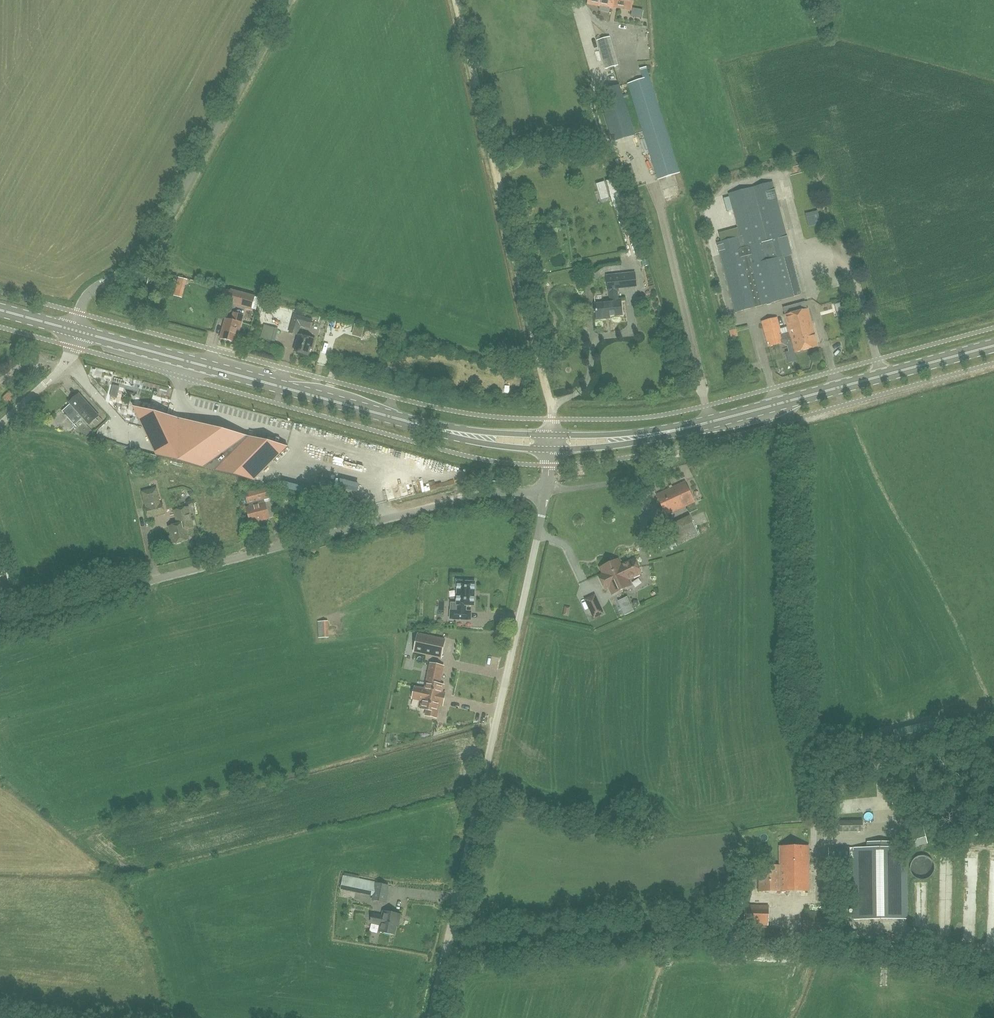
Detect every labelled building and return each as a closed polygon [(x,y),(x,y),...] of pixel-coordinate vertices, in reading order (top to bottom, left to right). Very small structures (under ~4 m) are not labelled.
[(614,0),(589,0),(588,4),(601,6),(600,11),(609,13),(610,8),(612,9),(614,0)] [(633,0),(614,0),(612,9),(613,9),(613,7),(631,10),(633,0)] [(605,70),(617,66),(609,37),(597,41),(605,70)] [(658,180),(680,173),(649,77),(628,84),(658,180)] [(634,135),(619,86),(599,93),(614,141),(634,135)] [(574,133),(555,134),(555,145),(575,143),(574,133)] [(617,179),(607,182),(614,208),(628,204),(625,193),(622,194),(617,179)] [(736,313),(790,298),(800,296),(802,293),(792,255),(773,183),(730,194),(741,237),(718,244),(736,313)] [(817,211),(807,213),(810,225),(820,223),(817,211)] [(173,292),(177,277),(151,270),(147,285),(173,292)] [(596,304),(597,317),(597,320),(606,319),(606,317),(623,315),(621,299),(618,299),(617,292),(619,291),(619,288),(637,286),(635,273),(607,276),(609,293),(610,292),(611,303),(596,304)] [(179,283),(177,297),(186,298),(188,285),(179,283)] [(232,291),(229,302),(252,309),(255,297),(232,291)] [(838,313),(836,307),(842,306),(841,302),(821,307),(824,316),(838,313)] [(785,316),(785,317),(789,333),(781,335),(777,318),(762,322),(768,347),(783,343),(783,342),(791,340),(794,354),(818,348),(808,310),(785,316)] [(233,321),(226,319),(221,338),(236,342),(244,314),(236,312),(233,321)] [(294,314),(293,317),(288,333),(298,336),(301,326),(310,329),(313,319),(294,314)] [(279,329),(265,325),(262,338),(275,341),(279,329)] [(731,331),(733,339),(741,338),(739,330),(731,331)] [(315,340),(300,335),(295,352),(309,356),(311,349),(313,349),(315,340)] [(13,393),(5,398),(9,404),(17,399),(13,393)] [(75,425),(83,418),(89,425),(99,416),(79,394),(69,403),(71,404),(62,411),(75,425)] [(135,409),(134,407),(133,407),(142,427),(143,427),(147,436),(149,441),(150,441),(155,452),(156,456),(254,481),(256,479),(256,478),(264,471),(268,467),(273,461),(274,462),(288,447),(287,447),(285,448),(245,438),(244,438),(241,440),(239,441),(238,442),(237,442),(219,435),(215,434),(197,427),(192,426),(183,422),(178,421),(173,420),(174,419),(169,418),(150,414),(150,413),(146,412),(141,411),(135,409)] [(82,429),(86,436),(93,432),(88,425),(82,429)] [(294,472),(296,464),(283,461),(281,468),(294,472)] [(656,495),(666,516),(694,502),(685,482),(656,495)] [(270,497),(268,488),(245,493),(248,503),(270,497)] [(162,504),(160,504),(156,489),(143,492),(147,508),(146,508),(148,518),(164,513),(162,504)] [(251,524),(269,519),(265,503),(246,508),(251,524)] [(175,524),(175,525),(169,527),(171,536),(169,537),(171,544),(175,543),(177,544),(181,543),(182,541),(188,540),(186,530),(194,528),(189,508),(174,511),(177,522),(176,522),(175,524)] [(665,546),(674,541),(677,546),(699,536),(690,516),(668,526),(667,524),(657,528),(665,546)] [(628,580),(641,573),(634,559),(621,565),(618,559),(600,568),(603,574),(599,576),(606,590),(610,588),(613,594),(631,585),(628,580)] [(471,612),(466,612),(466,605),(474,606),(475,582),(463,582),(463,580),(456,580),(456,587),(458,587),(457,595),(451,595),(450,619),(471,620),(471,612)] [(595,595),(586,599),(594,618),(603,613),(595,595)] [(328,621),(318,622),(319,638),(329,638),(328,621)] [(445,640),(418,634),(414,652),(441,658),(445,640)] [(445,694),(442,693),(443,685),(439,684),(443,666),(431,664),(425,689),(419,688),(416,699),(423,701),(421,709),(427,710),(426,715),(436,718),(439,704),(443,705),(445,694)] [(911,849),(928,844),(920,816),(903,821),(911,849)] [(863,821),(838,821),(838,832),(863,831),(863,821)] [(906,847),(896,847),(896,842),(868,842),(868,848),(829,849),(829,869),(850,868),(850,861),(854,861),(855,920),(907,919),(906,847)] [(760,891),(810,891),(809,846),(780,846),(780,865),(759,866),(760,891)] [(934,873),(935,869),(934,865),(931,861),(928,859),(923,858),(919,859),(915,861),(913,865),(912,869),(913,873),(915,877),(919,880),(923,880),(928,880),(931,877),(934,873)] [(376,883),(376,882),(344,876),(341,890),(373,897),(372,900),(386,903),(390,886),(376,883)] [(745,904),(745,924),(768,925),(769,905),(745,904)] [(400,920),(401,915),(384,912),(383,917),(373,915),(371,923),(382,925),(380,932),(395,935),(398,919),(400,920)] [(301,997),(305,1003),(312,999),(308,993),(301,997)]
